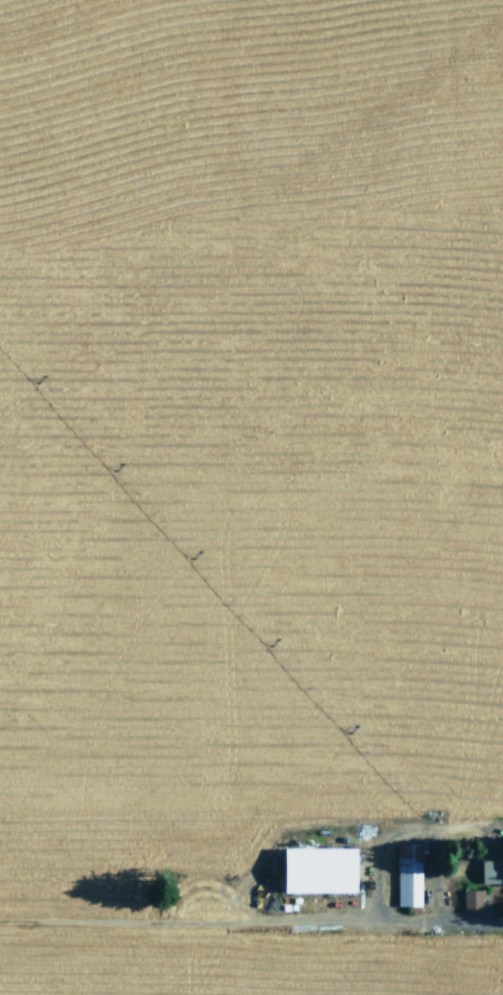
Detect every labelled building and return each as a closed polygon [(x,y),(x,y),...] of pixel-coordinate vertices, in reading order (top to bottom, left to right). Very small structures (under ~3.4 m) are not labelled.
[(421,906),(420,844),(396,844),(397,906),(421,906)] [(357,848),(284,848),(284,892),(356,893),(357,848)] [(481,858),(481,885),(502,885),(502,858),(481,858)] [(482,890),(463,890),(463,911),(482,911),(482,890)]
